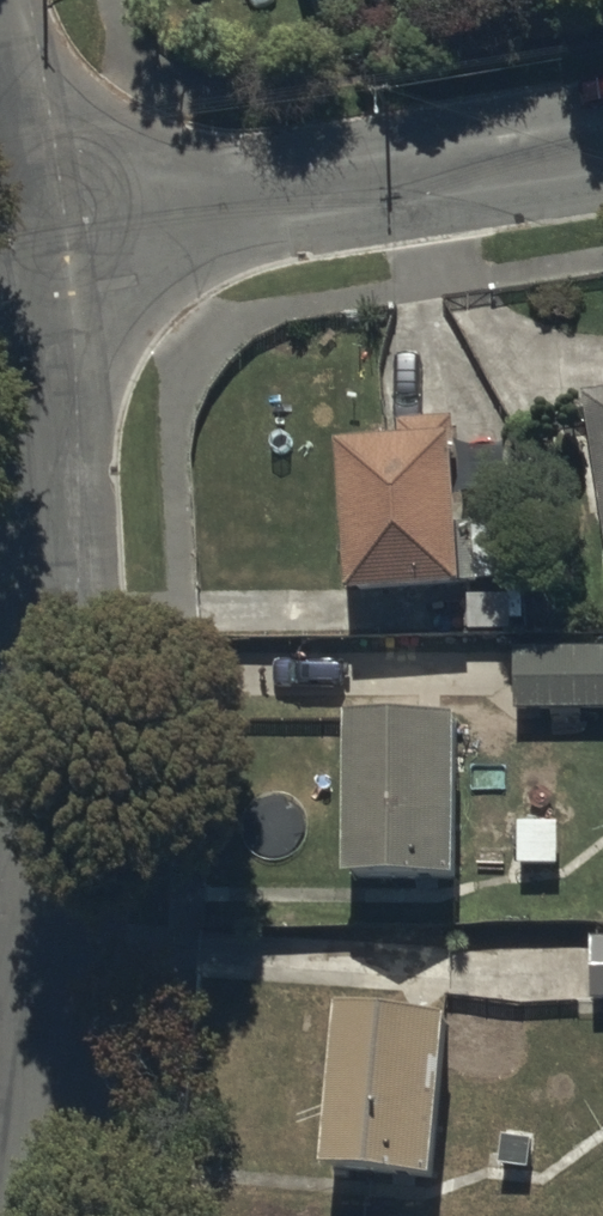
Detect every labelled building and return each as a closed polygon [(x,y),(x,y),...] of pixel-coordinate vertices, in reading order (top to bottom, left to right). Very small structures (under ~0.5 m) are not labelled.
[(595,393),(602,485),(602,392),(595,393)] [(402,433),(343,435),(348,588),(469,584),(464,415),(402,417),(402,433)] [(512,707),(602,709),(602,645),(514,643),(512,707)] [(464,723),(353,719),(348,886),(458,890),(464,723)] [(560,827),(522,828),(523,869),(561,868),(560,827)] [(588,935),(587,996),(602,997),(602,935),(588,935)] [(454,1000),(344,994),(335,1167),(445,1173),(454,1000)]
